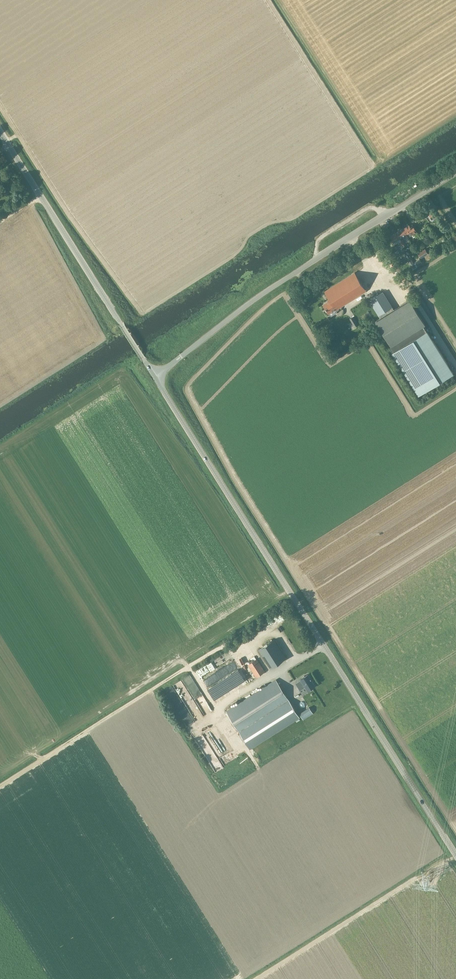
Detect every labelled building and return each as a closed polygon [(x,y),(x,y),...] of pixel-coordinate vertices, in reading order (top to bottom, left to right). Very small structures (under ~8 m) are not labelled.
[(433,212),(428,215),(431,220),(437,217),(433,212)] [(407,236),(408,237),(416,232),(412,225),(410,227),(409,224),(402,228),(407,236)] [(404,239),(407,236),(402,228),(396,232),(399,238),(402,236),(404,239)] [(401,241),(399,238),(396,232),(389,236),(395,245),(399,241),(401,244),(404,242),(402,240),(401,241)] [(421,258),(428,253),(425,249),(418,253),(421,258)] [(412,260),(407,262),(412,269),(416,267),(412,260)] [(336,310),(366,290),(354,272),(325,291),(331,300),(323,305),(328,313),(335,309),(336,310)] [(393,343),(393,344),(424,323),(426,322),(410,298),(394,308),(383,291),(369,299),(381,317),(377,319),(393,343)] [(393,344),(393,343),(391,345),(422,392),(455,370),(424,323),(393,344)] [(254,641),(259,637),(255,632),(250,636),(254,641)] [(270,668),(286,658),(274,640),(259,649),(270,668)] [(256,677),(265,672),(257,659),(248,664),(256,677)] [(300,681),(295,683),(300,690),(305,687),(308,690),(315,686),(308,675),(305,676),(304,676),(302,677),(302,678),(300,679),(301,680),(300,681)] [(233,680),(232,678),(220,684),(223,689),(240,680),(239,677),(233,680)] [(276,679),(226,711),(249,747),(299,715),(276,679)] [(214,709),(198,685),(191,689),(207,714),(214,709)] [(180,708),(187,724),(194,721),(186,705),(180,708)] [(309,706),(299,712),(303,718),(313,712),(309,706)] [(194,734),(199,730),(196,725),(191,729),(194,734)] [(194,735),(199,743),(206,739),(201,731),(194,735)] [(202,745),(205,752),(211,749),(208,743),(202,745)]
